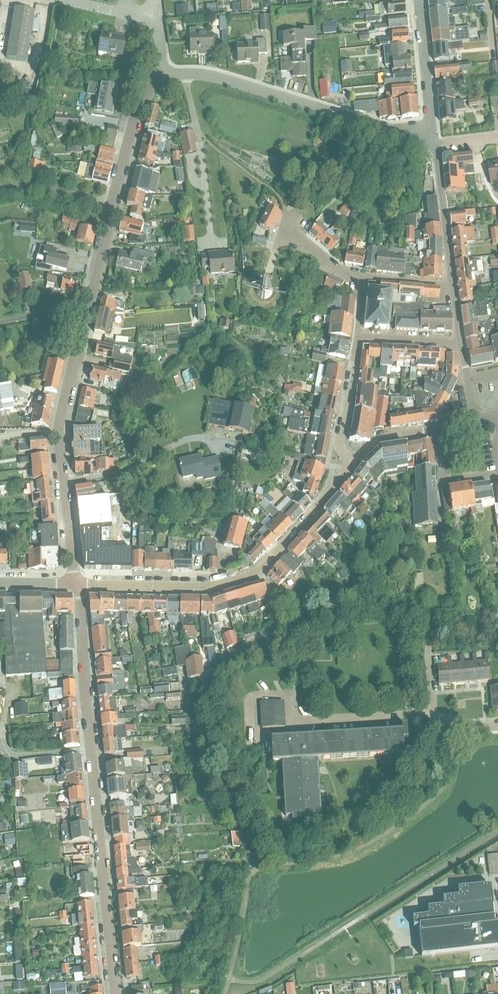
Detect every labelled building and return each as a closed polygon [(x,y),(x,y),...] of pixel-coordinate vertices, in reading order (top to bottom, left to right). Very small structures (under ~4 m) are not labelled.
[(253,10),(252,0),(240,1),(241,11),(253,10)] [(430,12),(431,12),(447,10),(446,0),(429,0),(430,12)] [(380,17),(405,15),(404,3),(379,6),(380,17)] [(6,58),(26,62),(34,12),(15,9),(6,58)] [(447,10),(431,12),(433,32),(434,45),(463,43),(470,42),(469,29),(456,30),(455,23),(449,24),(448,10),(447,10)] [(261,31),(269,31),(269,16),(260,16),(261,31)] [(387,25),(378,27),(374,27),(374,31),(386,30),(407,28),(406,17),(387,19),(387,25)] [(199,29),(189,30),(190,36),(189,36),(190,53),(205,52),(205,54),(213,54),(212,35),(199,35),(199,29)] [(304,42),(316,42),(315,29),(303,30),(303,34),(283,35),(283,48),(291,47),(292,58),(280,59),(280,72),(292,71),(293,77),(306,76),(304,42)] [(379,46),(382,46),(392,45),(392,43),(408,42),(407,30),(391,32),(391,39),(378,40),(379,46)] [(98,51),(121,56),(125,38),(101,34),(98,51)] [(257,55),(266,55),(266,40),(256,40),(256,45),(237,46),(237,63),(251,62),(251,61),(257,61),(257,55)] [(463,43),(434,45),(436,63),(437,63),(438,68),(451,67),(451,61),(449,61),(449,52),(463,50),(463,43)] [(392,45),(382,46),(383,60),(384,66),(392,66),(392,72),(410,70),(409,59),(403,60),(403,58),(402,45),(392,45)] [(353,62),(340,64),(341,75),(352,74),(352,75),(355,75),(353,62)] [(451,67),(438,68),(436,68),(437,81),(460,79),(460,73),(472,72),(471,65),(451,67)] [(383,74),(384,85),(411,83),(411,72),(383,74)] [(350,90),(350,89),(358,88),(358,82),(348,83),(348,79),(341,79),(342,83),(342,90),(343,90),(350,90)] [(438,85),(439,101),(455,100),(453,83),(438,85)] [(100,85),(95,111),(98,111),(110,113),(112,100),(114,101),(116,89),(100,85)] [(386,99),(413,96),(412,86),(391,88),(391,93),(385,94),(386,99)] [(379,111),(378,111),(379,119),(387,118),(387,120),(395,119),(401,118),(418,117),(416,98),(378,103),(379,111)] [(366,113),(365,102),(353,103),(354,111),(366,113)] [(455,112),(465,111),(464,102),(439,104),(441,122),(456,122),(455,112)] [(148,112),(144,127),(155,129),(158,130),(160,121),(156,120),(159,109),(149,106),(148,112)] [(55,117),(54,125),(80,127),(80,118),(55,117)] [(161,122),(159,130),(173,134),(175,126),(161,122)] [(52,128),(58,139),(64,137),(59,129),(52,128)] [(108,129),(102,149),(112,151),(117,131),(108,129)] [(144,137),(141,149),(156,153),(159,143),(164,144),(167,136),(153,133),(151,139),(144,137)] [(192,133),(180,135),(184,155),(196,153),(192,133)] [(112,151),(102,149),(85,148),(84,153),(99,153),(97,160),(112,164),(115,152),(112,151)] [(156,153),(141,149),(138,161),(153,165),(155,158),(162,160),(164,155),(156,153)] [(453,156),(443,157),(446,183),(446,191),(447,191),(466,190),(464,174),(471,174),(475,173),(473,154),(458,155),(453,156)] [(28,173),(43,175),(45,163),(30,161),(28,173)] [(96,162),(95,166),(88,164),(84,179),(107,185),(112,166),(96,162)] [(497,181),(497,163),(488,165),(490,182),(497,181)] [(136,169),(130,190),(141,193),(147,195),(149,184),(156,186),(158,175),(152,173),(136,169)] [(130,193),(126,206),(132,207),(130,215),(141,217),(143,209),(149,211),(152,199),(144,197),(130,193)] [(416,241),(416,242),(441,242),(440,226),(436,198),(425,198),(428,227),(425,228),(425,232),(413,233),(414,230),(415,230),(415,216),(405,219),(405,230),(404,242),(413,242),(413,241),(416,241)] [(347,203),(343,208),(339,213),(346,219),(350,214),(352,208),(347,203)] [(269,208),(259,227),(269,232),(274,222),(276,223),(278,220),(279,217),(281,214),(269,208)] [(449,214),(451,225),(462,224),(466,224),(465,217),(475,216),(474,211),(449,214)] [(87,222),(71,219),(63,217),(60,228),(69,230),(69,231),(78,233),(76,243),(92,247),(96,232),(85,229),(87,222)] [(148,226),(142,224),(122,219),(119,232),(131,235),(128,246),(144,245),(146,235),(147,235),(149,227),(148,226)] [(317,224),(309,235),(320,243),(328,233),(323,229),(318,226),(317,224)] [(453,246),(465,244),(474,243),(472,230),(464,231),(464,230),(462,230),(462,224),(451,225),(451,232),(453,246)] [(28,240),(35,240),(36,231),(29,230),(29,231),(17,230),(17,234),(29,235),(28,240)] [(328,233),(320,243),(330,252),(339,242),(328,233)] [(350,233),(348,245),(355,246),(357,234),(350,233)] [(253,237),(251,244),(265,247),(267,240),(253,237)] [(426,255),(426,261),(441,261),(441,242),(416,242),(416,245),(417,245),(417,250),(423,251),(429,251),(429,255),(426,255)] [(465,244),(453,246),(455,259),(467,258),(465,244)] [(38,261),(36,269),(40,270),(48,272),(51,272),(52,268),(66,271),(69,260),(55,257),(56,251),(40,247),(38,256),(37,256),(36,260),(38,261)] [(364,270),(375,271),(377,253),(389,254),(390,250),(378,248),(377,250),(366,249),(364,270)] [(344,264),(363,267),(365,251),(353,249),(352,254),(346,253),(344,264)] [(375,271),(404,275),(405,264),(403,264),(404,256),(404,251),(390,250),(389,254),(377,253),(375,271)] [(144,252),(143,259),(153,261),(154,255),(144,252)] [(120,253),(116,268),(140,274),(143,259),(120,253)] [(209,268),(209,274),(233,272),(231,254),(216,256),(216,253),(207,254),(207,256),(200,257),(201,269),(209,268)] [(405,264),(404,275),(411,276),(412,265),(417,266),(417,264),(423,264),(423,271),(420,271),(420,278),(423,279),(440,280),(441,261),(426,261),(408,257),(404,256),(403,264),(405,264)] [(494,271),(495,275),(497,275),(497,258),(489,258),(490,267),(494,266),(494,271)] [(455,263),(457,276),(458,289),(471,287),(475,287),(473,274),(477,273),(476,262),(468,263),(467,261),(455,263)] [(62,278),(63,274),(48,272),(48,274),(46,280),(56,282),(54,289),(62,291),(62,292),(67,294),(67,292),(75,294),(78,282),(62,278)] [(316,272),(311,284),(323,289),(323,290),(331,293),(333,290),(340,293),(342,288),(344,283),(342,282),(337,280),(334,279),(331,278),(328,277),(327,276),(321,274),(316,273),(316,272)] [(18,275),(21,291),(31,289),(28,273),(18,275)] [(266,283),(264,283),(263,283),(261,283),(260,284),(259,285),(258,286),(257,287),(256,289),(256,290),(256,292),(256,293),(257,295),(258,296),(259,297),(260,298),(261,299),(263,299),(264,299),(266,299),(267,299),(269,298),(270,297),(271,296),(272,295),(272,293),(272,292),(272,290),(272,289),(272,288),(271,286),(270,285),(269,284),(267,284),(266,283)] [(364,326),(364,328),(373,329),(372,334),(379,335),(379,334),(380,329),(388,330),(388,329),(391,305),(391,302),(391,296),(398,296),(399,285),(381,283),(380,290),(368,289),(364,326)] [(391,302),(391,305),(394,305),(417,307),(417,303),(421,303),(423,287),(415,286),(399,285),(398,296),(391,296),(391,302)] [(204,287),(181,289),(181,295),(191,295),(191,296),(204,295),(204,287)] [(423,287),(421,303),(423,303),(438,304),(439,288),(423,287)] [(471,287),(458,289),(460,303),(473,301),(471,287)] [(328,338),(331,339),(349,341),(353,320),(355,299),(338,296),(335,296),(334,303),(327,302),(325,314),(331,315),(328,338)] [(102,298),(99,310),(115,314),(124,314),(124,312),(124,310),(120,309),(121,303),(117,302),(117,301),(102,298)] [(460,305),(464,327),(472,326),(472,324),(476,323),(476,318),(486,317),(485,307),(487,307),(486,302),(478,303),(478,301),(474,302),(474,303),(460,305)] [(417,303),(417,307),(420,307),(420,313),(418,332),(432,332),(445,333),(451,333),(451,319),(451,309),(437,308),(433,308),(433,313),(423,313),(423,303),(421,303),(417,303)] [(204,305),(197,305),(198,321),(205,321),(204,305)] [(394,305),(393,318),(395,319),(394,330),(417,332),(418,332),(420,313),(420,307),(417,307),(394,305)] [(115,314),(99,310),(94,333),(110,337),(115,314)] [(472,326),(464,327),(466,340),(468,353),(470,368),(494,364),(491,349),(489,344),(487,344),(486,333),(488,333),(488,332),(489,332),(491,331),(491,330),(491,321),(485,322),(476,323),(472,324),(472,326)] [(488,332),(488,333),(488,341),(490,341),(495,363),(497,363),(497,339),(492,341),(491,331),(489,332),(488,332)] [(105,339),(103,346),(114,348),(115,343),(127,344),(128,338),(116,337),(115,341),(105,339)] [(349,341),(331,339),(328,349),(321,348),(320,351),(313,349),(311,361),(323,363),(325,355),(346,359),(349,342),(349,341)] [(114,348),(103,346),(97,345),(95,355),(111,359),(110,361),(115,362),(113,370),(129,374),(132,359),(118,356),(119,350),(114,348)] [(363,347),(360,370),(373,372),(374,367),(373,367),(374,358),(368,358),(369,347),(363,347)] [(381,348),(369,347),(368,358),(374,358),(373,367),(374,367),(375,360),(380,360),(381,348)] [(380,360),(379,373),(379,378),(386,378),(387,368),(391,368),(392,348),(382,348),(381,348),(380,360)] [(391,368),(389,384),(393,384),(395,369),(396,364),(404,364),(404,349),(392,348),(391,368)] [(404,349),(404,364),(410,364),(410,369),(415,369),(417,369),(417,349),(404,349)] [(417,349),(417,369),(435,370),(435,369),(435,363),(436,363),(438,363),(445,363),(446,355),(446,353),(446,351),(439,350),(417,349)] [(446,355),(445,363),(445,369),(457,369),(458,362),(458,361),(457,355),(446,355)] [(38,388),(45,390),(57,393),(64,363),(49,359),(43,382),(40,381),(38,388)] [(317,388),(321,366),(317,365),(312,387),(317,388)] [(325,367),(322,382),(341,386),(344,371),(325,367)] [(119,382),(121,375),(92,368),(90,380),(104,383),(105,377),(111,378),(111,380),(119,382)] [(456,382),(457,369),(445,369),(442,369),(442,375),(456,382)] [(360,370),(358,387),(371,389),(372,382),(379,382),(379,378),(379,373),(373,372),(360,370)] [(187,372),(171,378),(178,396),(194,390),(187,372)] [(442,375),(438,373),(435,373),(431,372),(430,377),(424,377),(424,387),(423,393),(436,399),(439,394),(448,399),(456,382),(442,375)] [(137,380),(127,378),(124,393),(134,395),(137,380)] [(315,389),(314,397),(316,397),(337,402),(341,386),(322,382),(320,390),(315,389)] [(14,409),(11,385),(0,386),(0,411),(14,409)] [(358,387),(356,401),(375,403),(376,398),(388,399),(389,394),(377,392),(377,389),(371,389),(358,387)] [(93,410),(94,410),(98,411),(95,410),(96,407),(93,407),(96,392),(82,389),(78,407),(88,409),(92,410),(93,410)] [(423,393),(414,392),(415,401),(416,407),(417,414),(421,413),(423,423),(436,422),(444,407),(445,406),(448,399),(439,394),(436,399),(423,393)] [(35,403),(31,420),(26,419),(25,424),(30,425),(30,423),(48,428),(55,402),(47,400),(47,398),(40,396),(38,404),(35,403)] [(304,413),(303,419),(311,421),(322,423),(323,414),(334,417),(336,407),(337,402),(316,397),(316,400),(319,400),(317,407),(316,413),(315,415),(313,415),(304,413)] [(375,421),(373,430),(383,429),(388,401),(379,399),(376,411),(376,414),(376,416),(375,421)] [(248,409),(237,406),(214,401),(208,425),(257,437),(261,419),(253,417),(257,401),(250,400),(248,409)] [(375,403),(356,401),(356,402),(349,441),(362,443),(363,441),(370,442),(372,430),(372,425),(373,426),(375,414),(374,413),(375,407),(375,405),(375,403)] [(90,418),(92,410),(88,409),(78,407),(75,423),(86,425),(87,417),(90,418)] [(284,409),(282,417),(289,418),(287,432),(308,436),(330,441),(332,425),(334,417),(323,414),(322,423),(311,421),(303,419),(304,413),(291,410),(284,409)] [(407,426),(423,423),(421,413),(417,414),(411,415),(411,412),(405,413),(407,426)] [(390,428),(407,426),(405,413),(398,414),(398,417),(388,418),(390,428)] [(103,443),(101,443),(100,429),(73,430),(74,444),(73,444),(74,460),(101,459),(101,445),(103,445),(103,443)] [(304,456),(303,456),(326,461),(328,451),(329,447),(330,441),(308,436),(304,456)] [(18,447),(19,452),(47,450),(47,438),(29,439),(29,446),(18,447)] [(417,468),(434,467),(433,440),(421,442),(421,453),(416,454),(417,468)] [(404,445),(406,458),(410,457),(410,456),(416,454),(421,453),(421,442),(404,445)] [(396,472),(407,471),(406,468),(406,458),(404,445),(380,449),(385,474),(396,472)] [(244,446),(243,459),(258,460),(259,447),(244,446)] [(377,483),(385,474),(380,449),(361,467),(369,472),(367,474),(372,478),(377,483)] [(294,455),(293,460),(298,462),(292,481),(295,482),(308,486),(307,489),(305,488),(303,492),(301,492),(300,491),(298,492),(311,504),(314,500),(316,491),(318,491),(320,487),(319,485),(320,481),(321,482),(325,471),(324,471),(324,470),(326,461),(303,456),(304,456),(297,454),(294,455)] [(406,458),(406,468),(417,468),(416,454),(410,456),(410,457),(406,458)] [(33,463),(33,469),(50,467),(49,456),(20,458),(21,464),(33,463)] [(217,459),(209,460),(201,462),(200,457),(179,461),(182,479),(195,476),(196,479),(204,478),(205,480),(220,477),(217,459)] [(74,463),(73,464),(73,466),(73,469),(74,469),(75,474),(83,474),(83,476),(93,475),(93,473),(97,473),(97,472),(110,472),(109,471),(109,460),(96,461),(96,468),(90,469),(90,461),(74,463)] [(50,467),(33,469),(34,480),(51,479),(50,467)] [(366,486),(372,478),(367,474),(369,472),(361,467),(353,477),(366,486)] [(415,472),(416,493),(435,492),(434,467),(417,468),(406,468),(407,471),(407,473),(415,472)] [(352,479),(346,486),(359,498),(359,497),(361,499),(365,495),(368,498),(371,496),(352,479)] [(118,481),(111,482),(112,490),(119,488),(118,481)] [(32,501),(32,505),(53,503),(51,482),(31,483),(33,501),(32,501)] [(483,484),(471,486),(476,515),(483,514),(481,501),(491,500),(489,485),(489,483),(487,483),(486,482),(483,483),(483,484)] [(76,493),(74,495),(75,497),(77,499),(77,500),(78,500),(101,497),(99,484),(75,488),(76,493)] [(291,502),(303,513),(311,505),(311,504),(298,492),(290,485),(287,488),(296,498),(296,499),(286,489),(282,493),(291,502)] [(472,516),(476,515),(471,486),(471,485),(441,490),(445,512),(471,508),(472,516)] [(339,493),(337,495),(348,504),(350,503),(351,505),(355,500),(358,498),(359,498),(346,486),(339,493)] [(381,486),(376,491),(385,500),(390,495),(381,486)] [(435,492),(416,493),(412,493),(414,527),(437,525),(435,492)] [(291,526),(278,514),(269,505),(273,500),(266,493),(262,497),(264,499),(259,505),(267,512),(265,513),(273,521),(264,530),(276,541),(291,526)] [(324,510),(322,512),(329,519),(331,517),(339,508),(349,517),(355,511),(354,510),(348,504),(337,495),(324,510)] [(109,497),(77,501),(80,530),(90,529),(101,527),(111,526),(110,513),(109,497)] [(278,514),(291,526),(303,513),(291,502),(278,514)] [(53,503),(32,505),(32,509),(42,508),(43,523),(55,522),(53,503)] [(322,512),(302,533),(310,541),(313,543),(318,538),(321,539),(323,542),(333,532),(330,529),(325,525),(330,519),(329,519),(322,512)] [(337,527),(349,541),(356,535),(344,521),(337,527)] [(222,546),(238,550),(245,526),(229,522),(222,546)] [(41,528),(41,551),(57,550),(56,527),(41,528)] [(90,529),(80,530),(82,558),(84,570),(96,570),(100,570),(112,570),(120,570),(131,570),(131,561),(132,553),(132,550),(101,550),(101,528),(101,527),(90,529)] [(263,530),(251,541),(256,546),(257,545),(265,552),(276,541),(264,530),(263,530)] [(302,533),(296,540),(296,541),(307,550),(318,562),(324,555),(315,545),(313,543),(310,541),(302,533)] [(138,554),(132,553),(131,561),(131,570),(143,571),(144,548),(144,535),(139,534),(138,554)] [(200,544),(215,549),(217,542),(206,538),(206,539),(202,537),(200,544)] [(256,546),(251,541),(246,537),(244,543),(251,551),(245,557),(253,564),(265,552),(257,545),(256,546)] [(289,553),(286,556),(299,567),(303,562),(300,558),(307,550),(296,541),(287,551),(289,553)] [(204,556),(207,560),(217,561),(215,549),(200,544),(196,543),(192,542),(192,544),(188,544),(188,557),(172,556),(172,572),(191,572),(191,557),(204,556)] [(57,550),(41,551),(35,551),(35,547),(28,548),(29,569),(56,569),(58,566),(57,550)] [(153,555),(154,555),(155,548),(144,548),(143,571),(153,571),(153,555)] [(154,555),(153,555),(153,571),(172,572),(172,556),(172,552),(168,552),(168,551),(162,551),(162,555),(154,555)] [(299,567),(286,556),(285,557),(283,556),(276,564),(277,565),(275,568),(273,567),(272,569),(273,570),(267,577),(277,587),(291,573),(293,574),(300,567),(299,567)] [(217,561),(207,561),(207,572),(208,572),(211,572),(216,572),(217,572),(217,568),(217,565),(217,562),(217,561)] [(425,573),(415,573),(415,591),(425,591),(425,573)] [(262,582),(234,591),(240,608),(243,616),(246,614),(244,607),(247,606),(250,613),(262,609),(259,601),(267,598),(262,582)] [(350,587),(344,592),(349,598),(355,592),(350,587)] [(234,591),(222,595),(228,613),(228,614),(230,619),(235,618),(232,610),(240,608),(234,591)] [(278,604),(287,612),(299,599),(290,591),(278,604)] [(47,673),(42,618),(42,612),(42,595),(6,595),(5,612),(4,624),(4,639),(6,677),(47,673)] [(49,622),(55,622),(55,620),(55,596),(42,595),(42,612),(42,618),(49,618),(49,622)] [(210,599),(215,614),(216,617),(228,613),(222,595),(210,599)] [(60,652),(60,665),(71,665),(71,652),(73,652),(72,599),(69,596),(55,596),(55,620),(55,622),(55,626),(57,626),(57,630),(60,630),(60,652)] [(91,628),(92,637),(105,635),(103,621),(103,618),(102,611),(99,612),(100,597),(88,597),(91,621),(91,628)] [(113,597),(100,597),(99,612),(102,611),(103,618),(103,621),(114,619),(113,612),(113,597)] [(124,597),(113,597),(113,612),(118,612),(118,615),(120,615),(122,627),(128,626),(127,624),(125,616),(126,616),(126,612),(125,612),(125,609),(124,609),(124,597)] [(126,609),(125,609),(125,612),(126,612),(127,612),(127,616),(126,616),(125,616),(127,624),(133,623),(132,612),(139,613),(139,597),(126,597),(126,609)] [(153,598),(139,597),(139,613),(147,613),(149,628),(155,627),(153,616),(152,613),(153,613),(153,598)] [(166,598),(153,598),(153,613),(152,613),(153,616),(155,627),(156,632),(160,632),(158,620),(160,619),(159,613),(166,613),(166,598)] [(179,598),(166,598),(166,613),(165,617),(166,618),(167,618),(169,623),(181,623),(180,618),(179,618),(179,598)] [(198,599),(179,598),(179,618),(180,618),(186,638),(195,639),(195,623),(200,623),(203,649),(206,648),(206,651),(214,647),(212,633),(210,634),(207,619),(200,620),(200,616),(198,615),(198,599)] [(218,623),(215,614),(210,599),(201,599),(200,613),(208,613),(208,615),(212,615),(213,624),(218,623)] [(231,633),(222,636),(227,649),(236,646),(231,633)] [(188,646),(174,649),(177,667),(186,666),(188,678),(203,676),(202,669),(201,656),(192,656),(188,646)] [(217,667),(214,647),(206,651),(209,668),(217,667)] [(94,653),(95,661),(112,659),(111,651),(107,651),(94,653)] [(483,661),(475,662),(473,662),(475,681),(487,680),(485,662),(487,662),(486,652),(482,653),(483,661)] [(471,662),(462,663),(461,663),(462,682),(475,681),(473,662),(475,662),(474,654),(470,654),(471,662)] [(458,663),(450,664),(448,664),(450,683),(462,682),(461,663),(462,663),(461,655),(457,655),(458,663)] [(448,664),(450,664),(449,656),(445,657),(445,665),(435,665),(437,684),(450,683),(448,664)] [(112,675),(112,678),(123,676),(122,671),(112,672),(111,667),(116,667),(116,664),(120,664),(120,658),(112,659),(95,661),(96,677),(112,675)] [(97,689),(99,699),(112,697),(112,692),(125,690),(124,686),(123,676),(112,678),(97,679),(98,689),(97,689)] [(49,692),(49,698),(50,702),(75,699),(74,683),(63,684),(63,690),(49,692)] [(168,684),(165,684),(167,693),(181,692),(180,683),(168,684)] [(154,686),(154,694),(167,693),(165,684),(154,686)] [(489,699),(497,698),(497,686),(487,687),(489,699)] [(167,693),(154,694),(150,695),(150,699),(165,698),(166,701),(170,701),(181,700),(181,692),(167,693)] [(99,699),(100,717),(120,715),(119,708),(116,709),(115,697),(112,697),(99,699)] [(489,699),(490,712),(497,711),(497,698),(489,699)] [(259,702),(261,727),(283,726),(282,700),(259,702)] [(29,701),(15,701),(16,714),(29,713),(29,701)] [(57,714),(62,713),(66,713),(76,711),(75,702),(52,704),(53,708),(57,708),(57,714)] [(57,714),(52,714),(52,724),(56,724),(63,723),(63,724),(78,722),(76,711),(66,713),(62,713),(57,714)] [(120,715),(100,717),(102,728),(118,727),(123,726),(123,723),(129,723),(129,720),(133,719),(133,714),(120,715)] [(79,733),(78,722),(63,724),(63,723),(56,724),(57,730),(59,730),(59,728),(62,727),(63,734),(79,733)] [(102,728),(101,728),(103,741),(119,739),(121,739),(125,738),(123,726),(118,727),(102,728)] [(302,738),(270,740),(271,762),(281,761),(284,816),(291,815),(291,820),(308,819),(308,814),(319,814),(316,760),(325,759),(403,755),(402,741),(406,740),(405,726),(400,726),(400,732),(314,737),(307,738),(306,735),(302,735),(302,738)] [(79,733),(63,734),(64,748),(80,746),(79,733)] [(119,739),(103,741),(104,755),(115,754),(115,753),(122,752),(121,739),(119,739)] [(143,751),(127,751),(127,759),(143,758),(143,751)] [(61,770),(62,777),(82,775),(81,756),(65,758),(66,769),(61,770)] [(108,765),(106,765),(107,778),(122,776),(132,776),(131,769),(124,770),(123,759),(107,761),(108,765)] [(13,764),(14,780),(28,779),(27,764),(13,764)] [(152,764),(153,772),(163,771),(162,764),(152,764)] [(67,792),(68,792),(84,790),(82,775),(62,777),(58,778),(58,783),(67,782),(67,792)] [(109,783),(108,783),(109,798),(111,798),(111,805),(110,806),(110,810),(125,808),(125,804),(129,804),(128,796),(131,796),(130,782),(130,781),(133,780),(132,776),(122,776),(109,778),(109,783)] [(71,808),(85,807),(84,790),(68,792),(69,804),(59,805),(59,809),(71,808)] [(19,796),(20,805),(28,805),(27,795),(19,796)] [(85,807),(71,808),(69,808),(70,819),(76,819),(76,823),(87,821),(85,807)] [(126,809),(110,810),(111,820),(125,819),(127,818),(134,818),(134,815),(133,808),(126,809)] [(125,819),(111,820),(113,838),(115,838),(116,847),(129,846),(129,838),(126,838),(125,819)] [(72,841),(89,841),(87,823),(61,826),(63,844),(72,843),(72,841)] [(249,844),(247,831),(238,832),(239,845),(249,844)] [(4,836),(6,846),(17,844),(16,834),(4,836)] [(136,844),(136,852),(150,851),(150,843),(136,844)] [(73,865),(91,863),(89,846),(63,849),(64,860),(72,859),(73,865)] [(116,847),(113,847),(116,871),(136,869),(136,860),(130,860),(129,846),(116,847)] [(487,856),(489,874),(497,873),(497,855),(487,856)] [(95,896),(93,876),(89,877),(88,868),(72,870),(73,878),(77,878),(79,897),(95,896)] [(116,871),(117,880),(132,879),(131,875),(141,874),(141,869),(116,871)] [(117,880),(117,889),(132,888),(135,887),(134,883),(137,882),(137,884),(144,883),(143,879),(132,879),(117,880)] [(159,892),(159,884),(147,884),(147,892),(159,892)] [(421,957),(497,948),(497,922),(494,923),(492,907),(493,907),(490,886),(457,889),(458,897),(442,899),(443,907),(427,909),(428,917),(412,918),(413,928),(418,927),(419,931),(418,932),(421,957)] [(117,889),(120,913),(134,912),(132,888),(117,889)] [(9,902),(8,895),(0,896),(0,903),(9,902)] [(77,904),(78,916),(93,914),(92,903),(77,904)] [(120,913),(121,929),(140,927),(140,921),(136,921),(135,912),(134,912),(120,913)] [(79,926),(79,927),(94,925),(93,914),(78,916),(73,916),(74,927),(79,926)] [(79,927),(80,937),(95,935),(94,925),(79,927)] [(140,927),(121,929),(123,948),(141,947),(140,933),(142,933),(142,927),(140,927)] [(80,937),(81,947),(96,945),(95,935),(80,937)] [(81,947),(74,948),(75,957),(82,957),(97,955),(96,945),(81,947)] [(41,956),(41,948),(33,948),(33,955),(41,956)] [(123,950),(125,964),(138,963),(136,949),(123,950)] [(82,957),(83,968),(98,966),(97,955),(82,957)] [(17,962),(18,978),(26,978),(25,961),(17,962)] [(138,963),(125,964),(126,978),(139,977),(138,963)] [(83,968),(73,969),(73,975),(83,973),(84,979),(98,978),(99,978),(98,966),(83,968)] [(13,983),(14,992),(25,991),(24,983),(13,983)] [(284,985),(286,993),(294,993),(293,984),(284,985)] [(51,986),(52,993),(65,993),(64,985),(51,986)] [(88,993),(103,993),(102,987),(89,988),(88,985),(81,986),(82,993),(88,992),(88,993)] [(485,986),(486,993),(494,993),(493,985),(485,986)]
